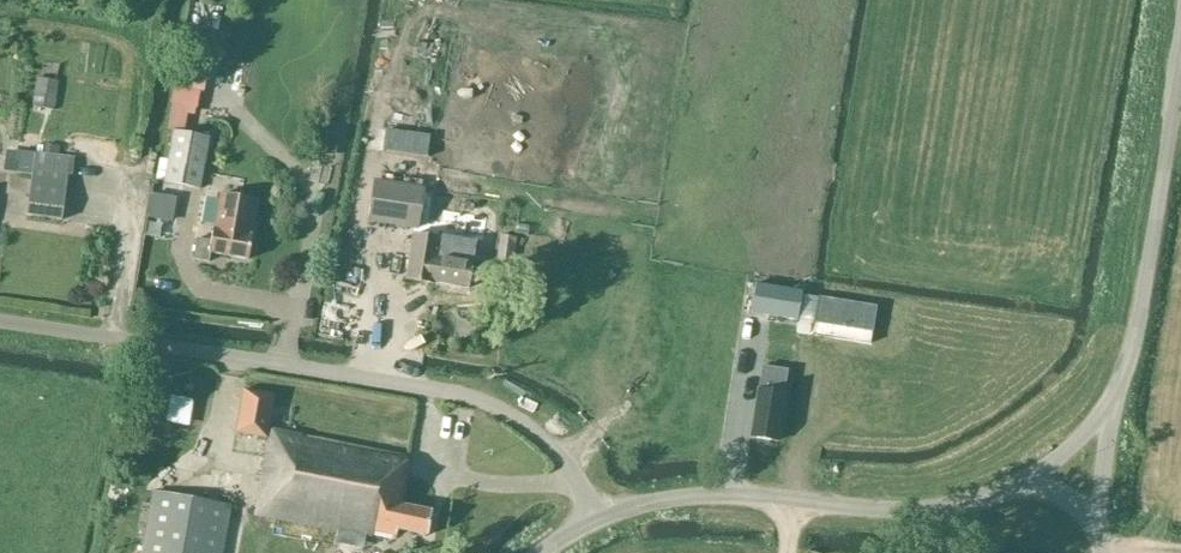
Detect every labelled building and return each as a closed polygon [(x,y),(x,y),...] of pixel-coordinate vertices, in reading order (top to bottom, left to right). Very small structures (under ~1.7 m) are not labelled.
[(44,82),(44,109),(60,109),(61,82),(44,82)] [(80,129),(80,109),(67,109),(67,129),(80,129)] [(430,136),(385,130),(383,150),(427,156),(430,136)] [(211,138),(174,131),(164,183),(202,189),(211,138)] [(60,219),(66,174),(69,158),(27,152),(23,175),(32,176),(27,215),(60,219)] [(371,221),(419,228),(425,190),(376,183),(371,221)] [(452,194),(433,191),(428,220),(447,223),(452,194)] [(196,238),(193,259),(209,262),(210,253),(248,260),(250,248),(249,248),(257,201),(220,194),(212,241),(196,238)] [(147,214),(144,229),(164,233),(167,218),(147,214)] [(413,235),(406,279),(434,284),(434,282),(469,288),(470,276),(472,264),(472,263),(476,241),(476,240),(441,235),(440,239),(413,235)] [(803,290),(756,283),(751,315),(799,322),(803,290)] [(775,441),(783,395),(776,394),(779,371),(763,368),(759,391),(758,391),(751,437),(775,441)] [(243,390),(235,432),(268,438),(254,515),(370,537),(371,531),(395,536),(396,529),(427,535),(431,510),(400,504),(407,457),(269,429),(275,395),(243,390)] [(230,506),(153,492),(142,552),(222,552),(230,506)]
